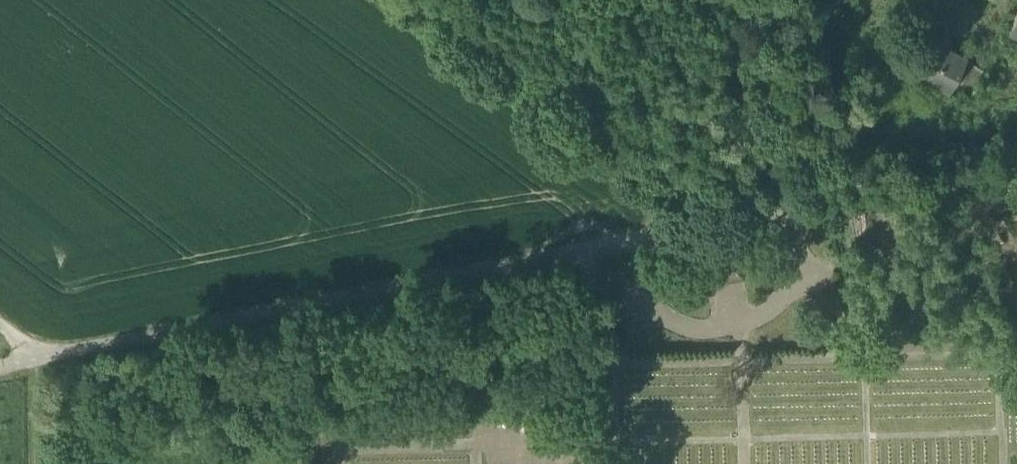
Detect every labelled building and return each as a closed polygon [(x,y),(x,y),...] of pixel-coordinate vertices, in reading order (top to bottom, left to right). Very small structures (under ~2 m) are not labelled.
[(1007,29),(1016,33),(1016,9),(1007,29)] [(919,33),(902,65),(947,88),(965,53),(948,44),(946,48),(919,33)] [(846,318),(860,314),(856,302),(843,305),(846,318)] [(865,331),(861,316),(849,320),(854,335),(865,331)]
